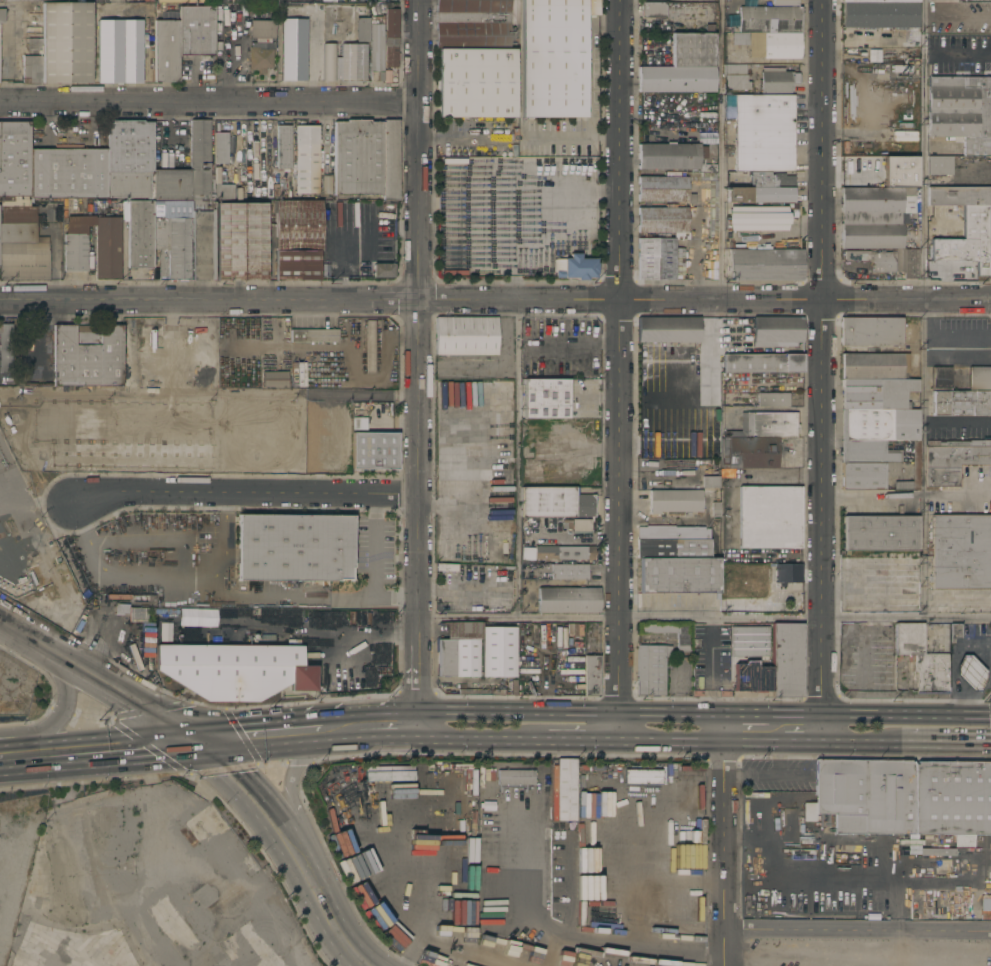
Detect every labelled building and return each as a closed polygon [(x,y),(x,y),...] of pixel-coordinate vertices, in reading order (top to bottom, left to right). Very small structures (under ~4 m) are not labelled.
[(435,49),(435,0),(509,0),(509,49),(438,49),(435,49)] [(520,118),(521,0),(597,0),(597,15),(585,15),(585,118),(520,118)] [(41,54),(37,54),(37,50),(27,50),(27,38),(42,38),(42,2),(91,3),(91,83),(41,83),(41,56),(41,54)] [(665,2),(665,18),(641,18),(641,2),(665,2)] [(917,2),(917,27),(843,27),(843,2),(917,2)] [(213,56),(178,55),(178,82),(154,82),(154,20),(178,20),(178,6),(213,6),(213,56)] [(733,25),(738,25),(739,7),(800,7),(800,32),(732,33),(733,25)] [(385,9),(398,9),(398,46),(397,46),(397,68),(384,68),(384,46),(385,31),(385,9)] [(369,16),(370,16),(369,10),(382,10),(382,16),(383,16),(383,31),(385,31),(384,46),(382,46),(383,81),(370,81),(370,72),(369,72),(369,42),(370,42),(370,38),(369,24),(369,16)] [(370,38),(368,38),(368,42),(355,42),(355,18),(367,18),(367,24),(369,24),(370,38)] [(282,19),(306,19),(305,81),(280,81),(281,21),(281,19),(282,19)] [(681,19),(681,32),(667,33),(667,19),(681,19)] [(122,83),(97,83),(97,20),(122,20),(122,83)] [(141,20),(141,83),(122,83),(122,20),(141,20)] [(249,38),(250,21),(274,21),(274,39),(249,38)] [(800,32),(800,59),(763,58),(763,57),(748,57),(749,45),(731,45),(731,33),(732,33),(800,32)] [(714,33),(715,91),(638,92),(637,67),(672,66),(672,34),(714,33)] [(272,68),(265,68),(265,74),(258,74),(259,70),(248,70),(249,43),(264,43),(263,49),(265,49),(265,43),(272,43),(272,68)] [(365,81),(340,81),(340,80),(335,80),(335,82),(322,81),(322,44),(365,44),(365,81)] [(515,49),(515,118),(438,118),(438,49),(509,49),(515,49)] [(868,50),(880,50),(880,62),(868,62),(868,50)] [(22,83),(22,56),(41,56),(41,83),(22,83)] [(745,64),(745,75),(746,75),(746,82),(749,82),(749,90),(726,90),(726,80),(724,80),(724,64),(745,64)] [(892,73),(892,65),(911,65),(911,73),(892,73)] [(783,68),(783,71),(789,71),(789,73),(791,73),(798,73),(798,85),(790,85),(791,93),(760,93),(760,71),(761,71),(761,68),(783,68)] [(928,77),(990,77),(990,157),(962,156),(963,137),(927,136),(928,77)] [(793,95),(793,172),(734,171),(734,95),(793,95)] [(107,120),(143,120),(143,122),(152,122),(152,173),(150,173),(150,198),(106,198),(107,149),(107,120)] [(210,155),(213,155),(213,199),(153,200),(152,170),(190,170),(189,120),(209,120),(210,155)] [(382,196),(333,195),(333,122),(346,122),(346,120),(369,120),(369,123),(383,123),(382,196)] [(383,121),(398,121),(397,200),(382,200),(382,196),(383,123),(383,121)] [(29,206),(0,206),(0,122),(29,122),(29,149),(29,198),(29,206)] [(277,126),(290,126),(290,169),(277,169),(277,126)] [(318,126),(318,139),(320,139),(320,143),(318,143),(318,194),(295,194),(295,126),(318,126)] [(227,164),(213,164),(214,133),(227,133),(227,164)] [(699,172),(699,169),(638,169),(638,144),(666,144),(666,142),(673,142),(673,138),(676,138),(676,136),(696,136),(696,138),(699,138),(699,146),(706,146),(706,158),(704,158),(704,161),(705,161),(705,162),(708,163),(708,164),(716,164),(716,172),(699,172)] [(107,149),(106,198),(29,198),(29,149),(107,149)] [(951,156),(951,175),(927,175),(927,156),(951,156)] [(716,172),(716,181),(716,244),(706,244),(706,238),(708,238),(708,181),(687,181),(687,172),(699,172),(716,172)] [(750,172),(769,172),(769,175),(773,175),(773,173),(785,173),(785,176),(794,176),(794,187),(793,187),(750,187),(750,172)] [(330,176),(330,194),(320,194),(321,176),(330,176)] [(687,177),(687,202),(637,202),(637,177),(687,177)] [(233,185),(233,198),(215,199),(215,185),(233,185)] [(793,187),(793,202),(726,202),(726,187),(750,187),(793,187)] [(926,187),(990,187),(990,206),(987,206),(956,206),(926,206),(926,187)] [(914,188),(914,213),(899,213),(900,223),(901,223),(901,249),(840,249),(840,188),(914,188)] [(275,251),(274,201),(320,200),(321,251),(318,251),(275,251)] [(152,268),(127,268),(127,201),(152,201),(152,202),(152,249),(152,268)] [(212,201),(213,280),(159,280),(159,249),(152,249),(152,202),(212,201)] [(267,281),(216,281),(216,203),(267,203),(267,280),(267,281)] [(49,280),(0,280),(0,206),(29,206),(35,206),(35,224),(36,224),(36,243),(49,243),(49,280)] [(987,261),(989,261),(989,274),(987,274),(987,276),(965,276),(965,261),(930,261),(930,239),(962,239),(962,219),(956,219),(956,206),(987,206),(987,261)] [(687,208),(687,233),(637,233),(637,207),(687,208)] [(786,207),(789,219),(786,231),(729,231),(727,219),(729,207),(786,207)] [(95,235),(86,235),(86,271),(63,271),(63,234),(65,234),(65,229),(65,227),(65,222),(66,221),(66,216),(94,216),(94,218),(95,235)] [(120,218),(120,280),(95,280),(95,235),(94,218),(120,218)] [(675,238),(675,248),(683,248),(683,276),(674,276),(674,280),(637,280),(637,238),(675,238)] [(802,249),(802,280),(729,280),(729,249),(741,249),(741,244),(762,244),(762,249),(802,249)] [(869,251),(869,252),(894,252),(894,249),(918,249),(918,279),(903,279),(903,272),(873,272),(873,262),(868,262),(868,261),(843,261),(843,251),(869,251)] [(318,280),(275,281),(275,251),(318,251),(318,280)] [(595,259),(595,263),(596,263),(596,273),(595,273),(595,278),(587,278),(587,280),(576,280),(576,278),(555,278),(555,272),(553,272),(553,260),(563,260),(563,259),(569,259),(569,254),(579,254),(579,259),(595,259)] [(372,264),(394,264),(394,278),(372,278),(372,264)] [(496,317),(496,355),(435,355),(435,317),(496,317)] [(699,317),(699,343),(637,343),(637,317),(699,317)] [(802,317),(802,343),(776,342),(776,347),(752,347),(752,317),(802,317)] [(901,318),(901,346),(840,346),(840,318),(901,318)] [(375,372),(365,372),(365,320),(375,320),(375,372)] [(13,373),(0,373),(0,324),(12,324),(13,373)] [(121,386),(53,386),(53,325),(121,325),(121,386)] [(289,343),(289,330),(337,330),(337,342),(289,343)] [(840,379),(840,354),(908,353),(908,373),(916,373),(916,380),(840,379)] [(802,354),(802,372),(717,372),(717,360),(722,360),(722,354),(802,354)] [(306,387),(292,387),(291,363),(305,362),(306,387)] [(931,367),(990,367),(990,392),(931,393),(931,367)] [(262,387),(262,372),(287,372),(287,387),(262,387)] [(523,379),(568,379),(568,419),(550,419),(523,419),(523,379)] [(917,380),(917,392),(906,392),(906,402),(909,402),(909,410),(841,410),(840,379),(916,380),(917,380)] [(718,390),(718,400),(706,400),(706,390),(718,390)] [(931,393),(990,392),(990,415),(931,415),(931,393)] [(788,393),(788,407),(757,407),(757,393),(788,393)] [(918,410),(918,440),(911,440),(885,440),(841,440),(841,410),(909,410),(918,410)] [(723,437),(723,431),(740,431),(740,412),(797,412),(797,437),(777,437),(723,437)] [(550,419),(550,429),(525,429),(525,437),(520,437),(520,419),(523,419),(550,419)] [(352,469),(352,433),(397,433),(397,469),(352,469)] [(777,445),(788,445),(788,461),(777,461),(777,468),(721,468),(721,437),(723,437),(777,437),(777,445)] [(982,437),(990,437),(990,465),(959,465),(959,475),(960,475),(961,476),(961,478),(960,479),(959,480),(959,488),(924,487),(925,446),(926,446),(926,441),(982,440),(982,437)] [(885,450),(900,450),(900,463),(898,463),(841,463),(841,440),(885,440),(885,450)] [(918,440),(919,490),(893,490),(893,482),(912,481),(911,440),(918,440)] [(490,470),(465,470),(465,457),(514,457),(514,470),(509,470),(510,501),(490,501),(490,470)] [(898,476),(884,476),(884,489),(841,490),(841,463),(898,463),(898,476)] [(718,476),(719,488),(702,488),(701,476),(718,476)] [(577,487),(577,495),(593,495),(593,518),(520,517),(521,487),(577,487)] [(800,487),(800,497),(802,497),(802,538),(800,538),(800,548),(739,548),(739,487),(800,487)] [(701,490),(701,512),(690,512),(690,516),(683,516),(683,512),(659,512),(659,514),(649,514),(649,490),(701,490)] [(720,502),(720,517),(711,517),(710,502),(720,502)] [(492,529),(491,517),(504,516),(504,509),(513,508),(514,516),(505,516),(506,528),(492,529)] [(352,516),(352,567),(350,567),(350,579),(338,579),(338,581),(237,581),(238,515),(352,516)] [(931,515),(990,515),(990,589),(931,589),(931,515)] [(917,516),(917,551),(843,551),(843,516),(917,516)] [(572,533),(572,519),(590,519),(591,533),(572,533)] [(636,558),(637,527),(645,527),(645,526),(674,526),(674,527),(704,527),(704,529),(708,529),(708,539),(711,539),(711,558),(640,558),(636,558)] [(534,559),(534,546),(571,547),(571,545),(578,545),(578,547),(586,547),(586,546),(593,546),(593,551),(595,551),(595,555),(593,555),(593,560),(586,560),(586,559),(534,559)] [(719,558),(719,594),(640,593),(640,558),(711,558),(719,558)] [(457,564),(456,572),(435,571),(436,563),(457,564)] [(801,563),(801,582),(802,582),(802,596),(803,596),(803,600),(802,600),(802,603),(774,603),(775,563),(801,563)] [(551,579),(551,572),(548,572),(548,566),(551,566),(551,564),(587,564),(587,573),(589,573),(589,579),(587,579),(551,579)] [(738,564),(738,579),(728,579),(728,577),(724,577),(724,564),(738,564)] [(744,582),(744,564),(761,564),(761,582),(744,582)] [(537,613),(537,588),(599,588),(599,613),(537,613)] [(477,611),(477,600),(510,600),(510,611),(477,611)] [(146,636),(122,635),(123,613),(115,613),(115,604),(128,604),(128,607),(147,608),(146,636)] [(216,608),(178,608),(178,626),(215,626),(216,608)] [(481,639),(479,639),(479,677),(447,677),(442,677),(442,676),(437,676),(437,672),(436,672),(436,667),(437,667),(437,640),(446,640),(446,622),(482,622),(482,627),(481,639)] [(638,623),(687,622),(688,652),(676,652),(675,633),(639,634),(638,623)] [(170,623),(159,623),(158,641),(169,642),(170,623)] [(922,623),(922,654),(933,654),(933,652),(942,652),(942,654),(947,654),(947,692),(915,692),(915,680),(912,680),(912,674),(916,674),(916,671),(913,671),(913,655),(894,655),(894,623),(922,623)] [(771,667),(771,624),(802,624),(801,696),(771,696),(771,691),(771,667)] [(960,624),(960,639),(954,638),(954,643),(949,643),(950,624),(960,624)] [(515,627),(515,677),(481,677),(481,639),(482,627),(515,627)] [(767,627),(730,628),(730,656),(768,656),(767,627)] [(585,631),(595,631),(596,654),(585,654),(585,631)] [(156,645),(302,646),(302,666),(315,666),(315,691),(290,691),(290,683),(258,702),(207,702),(155,670),(156,645)] [(671,646),(670,656),(665,656),(664,696),(637,695),(637,680),(635,680),(636,645),(671,646)] [(584,655),(599,655),(599,696),(584,696),(584,655)] [(961,655),(969,655),(984,671),(984,680),(979,691),(971,691),(956,675),(956,666),(961,655)] [(734,690),(734,663),(744,663),(744,661),(757,661),(757,667),(771,667),(771,691),(734,690)] [(557,759),(575,759),(576,821),(557,821),(557,759)] [(989,765),(990,766),(990,834),(990,835),(833,834),(834,814),(815,814),(815,821),(802,821),(802,803),(814,803),(814,760),(908,761),(908,762),(912,762),(913,764),(913,765),(914,765),(915,765),(916,764),(917,762),(988,762),(988,764),(989,765)] [(407,779),(407,763),(432,764),(431,779),(407,779)] [(364,782),(413,781),(412,766),(363,767),(364,782)] [(465,767),(470,767),(470,769),(475,770),(474,794),(469,793),(469,796),(464,796),(465,767)] [(677,791),(702,791),(702,767),(678,767),(677,791)] [(654,769),(654,791),(617,790),(617,769),(654,769)] [(497,785),(497,770),(534,770),(534,785),(497,785)] [(475,863),(475,837),(410,839),(411,865),(475,863)] [(951,859),(951,873),(935,874),(935,860),(951,859)] [(474,866),(455,865),(454,891),(474,891),(474,866)] [(910,889),(990,890),(990,920),(910,920),(910,910),(904,910),(904,899),(910,899),(910,889)] [(375,929),(389,920),(377,902),(363,912),(375,929)]
